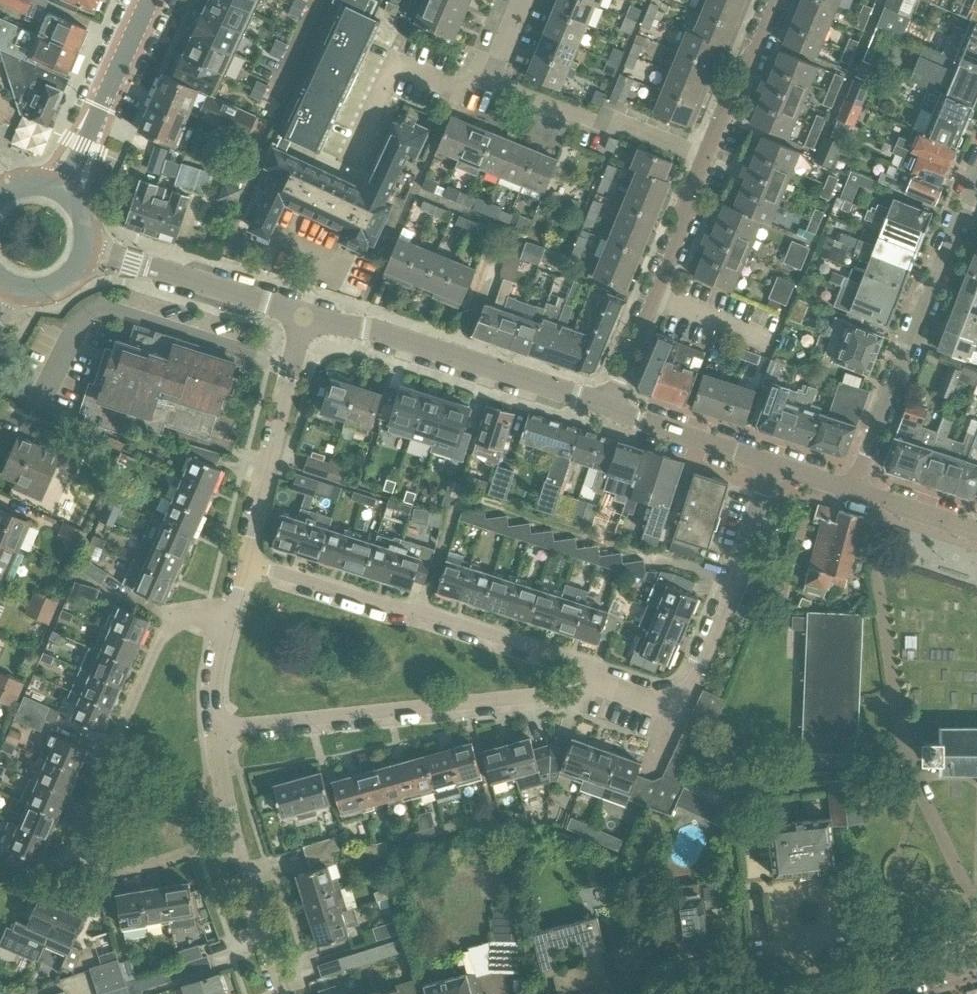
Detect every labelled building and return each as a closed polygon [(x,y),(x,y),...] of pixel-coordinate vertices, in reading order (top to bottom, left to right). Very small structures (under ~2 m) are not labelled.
[(26,15),(24,18),(39,24),(35,34),(45,39),(76,53),(87,30),(56,16),(45,11),(49,1),(47,0),(0,0),(0,4),(26,15)] [(49,1),(76,13),(79,6),(94,13),(100,0),(47,0),(49,1)] [(203,14),(245,33),(254,14),(224,0),(210,0),(203,14)] [(254,14),(260,0),(224,0),(254,14)] [(278,121),(286,125),(282,135),(292,140),(319,152),(381,20),(371,16),(377,2),(373,0),(334,0),(278,121)] [(292,6),(303,11),(306,5),(296,0),(294,0),(292,6)] [(432,31),(429,36),(452,45),(470,0),(422,0),(413,23),(432,31)] [(553,10),(586,24),(594,5),(597,7),(598,5),(584,0),(557,0),(553,10)] [(739,29),(747,9),(726,0),(706,0),(701,13),(739,29)] [(747,9),(751,0),(726,0),(747,9)] [(829,23),(836,6),(821,0),(801,0),(797,10),(829,23)] [(885,7),(900,13),(910,17),(918,0),(888,0),(885,7)] [(950,11),(955,0),(925,0),(950,11)] [(950,11),(971,19),(971,20),(976,22),(976,0),(955,0),(950,11)] [(399,7),(387,2),(383,11),(395,16),(399,7)] [(646,13),(655,17),(659,6),(650,2),(646,13)] [(858,15),(868,19),(872,8),(863,4),(858,15)] [(625,17),(637,21),(642,9),(630,5),(625,17)] [(292,6),(289,12),(300,17),(303,11),(292,6)] [(885,7),(877,28),(885,31),(902,38),(910,18),(910,17),(900,13),(885,7)] [(553,10),(548,22),(543,34),(576,47),(586,24),(553,10)] [(789,27),(822,40),(829,23),(797,10),(789,27)] [(201,13),(191,34),(194,35),(235,54),(245,33),(203,14),(201,13)] [(655,17),(646,13),(641,27),(649,30),(655,17)] [(693,33),(731,49),(739,29),(701,13),(693,33)] [(868,19),(858,15),(854,27),(863,31),(868,19)] [(637,21),(625,17),(620,30),(631,35),(637,21)] [(0,19),(0,48),(36,64),(66,77),(67,73),(76,53),(45,39),(35,34),(24,29),(0,19)] [(952,34),(976,45),(976,22),(971,20),(966,31),(955,26),(952,34)] [(782,43),(815,57),(822,40),(789,27),(782,43)] [(877,28),(863,60),(871,63),(885,31),(877,28)] [(731,49),(693,33),(687,30),(678,51),(715,66),(723,47),(730,50),(731,49)] [(543,34),(542,36),(535,54),(577,71),(580,63),(571,60),(576,47),(543,34)] [(629,54),(638,58),(646,38),(637,34),(629,54)] [(949,45),(959,49),(954,60),(976,70),(976,45),(952,34),(951,36),(952,36),(949,45)] [(184,55),(184,56),(225,75),(235,54),(194,35),(184,55)] [(276,39),(273,46),(284,52),(287,44),(276,39)] [(845,50),(854,53),(858,42),(849,39),(845,50)] [(273,46),(269,54),(280,59),(284,52),(273,46)] [(36,64),(0,48),(12,82),(23,116),(34,112),(37,121),(41,122),(52,120),(69,78),(66,77),(36,64)] [(608,60),(619,64),(624,52),(613,48),(608,60)] [(911,80),(928,88),(941,93),(974,106),(976,99),(976,70),(954,60),(924,48),(911,80)] [(840,61),(833,58),(831,65),(846,71),(854,53),(845,50),(840,61)] [(670,71),(707,86),(715,66),(678,51),(670,71)] [(817,67),(779,51),(772,69),(809,85),(817,67)] [(172,77),(211,95),(215,97),(215,96),(225,75),(184,56),(184,55),(182,54),(172,77)] [(535,54),(529,68),(525,75),(559,89),(565,75),(573,79),(577,71),(535,54)] [(638,58),(629,54),(624,66),(633,70),(638,58)] [(619,64),(608,60),(603,73),(614,77),(619,64)] [(863,60),(856,77),(864,80),(872,83),(879,66),(871,63),(863,60)] [(766,82),(761,80),(759,85),(802,103),(809,85),(772,69),(766,82)] [(707,86),(670,71),(662,91),(698,106),(707,86)] [(164,73),(156,92),(160,101),(200,119),(201,116),(211,95),(172,77),(164,73)] [(827,92),(836,96),(844,77),(835,73),(827,92)] [(633,78),(621,74),(610,102),(622,107),(633,78)] [(870,86),(853,79),(845,100),(862,107),(870,86)] [(257,81),(254,88),(265,93),(268,85),(257,81)] [(759,85),(756,90),(762,92),(757,105),(794,121),(802,103),(759,85)] [(265,93),(254,88),(250,95),(261,100),(265,93)] [(925,100),(921,109),(922,109),(965,127),(969,118),(971,119),(974,110),(973,109),(974,106),(941,93),(928,88),(923,100),(925,100)] [(596,90),(591,103),(602,107),(607,94),(596,90)] [(698,106),(662,91),(653,111),(690,126),(698,106)] [(836,96),(827,92),(822,105),(831,109),(836,96)] [(211,95),(201,116),(250,137),(259,116),(215,97),(211,95)] [(845,100),(838,119),(849,123),(854,125),(862,107),(855,105),(854,104),(845,100)] [(139,130),(185,151),(196,127),(186,123),(188,118),(152,101),(139,130)] [(749,123),(787,139),(794,121),(757,105),(749,123)] [(922,109),(914,129),(924,133),(924,134),(925,135),(925,133),(957,146),(958,145),(960,146),(963,137),(961,136),(965,127),(922,109)] [(811,127),(820,131),(826,118),(816,115),(811,127)] [(449,116),(436,150),(457,159),(471,125),(458,120),(449,116)] [(341,240),(364,250),(369,240),(373,242),(392,203),(388,201),(410,155),(415,158),(428,130),(399,117),(397,122),(394,120),(363,187),(287,151),(290,145),(292,140),(282,135),(279,140),(267,166),(271,168),(262,188),(248,219),(254,222),(251,228),(268,236),(282,205),(344,234),(341,240)] [(830,138),(830,139),(841,143),(849,123),(838,119),(830,138)] [(457,159),(454,166),(475,175),(478,167),(492,134),(485,131),(484,130),(485,128),(476,124),(475,127),(471,125),(457,159)] [(820,131),(811,127),(804,146),(813,149),(820,131)] [(900,136),(897,144),(949,165),(957,146),(925,133),(925,135),(924,134),(924,133),(914,129),(909,140),(900,136)] [(492,134),(478,167),(500,176),(514,143),(502,138),(492,134)] [(610,136),(605,148),(612,151),(617,139),(610,136)] [(825,136),(815,161),(831,168),(837,152),(854,160),(858,151),(841,143),(830,139),(830,138),(825,136)] [(799,152),(762,137),(754,155),(792,170),(799,152)] [(500,176),(498,182),(518,191),(521,184),(535,151),(514,143),(500,176)] [(230,158),(225,167),(232,170),(229,179),(248,185),(251,180),(263,152),(244,144),(236,161),(230,158)] [(897,144),(893,153),(903,157),(898,167),(899,168),(942,186),(943,186),(941,185),(949,165),(897,144)] [(156,146),(151,161),(154,162),(157,163),(164,165),(166,159),(169,150),(156,146)] [(631,166),(637,169),(669,182),(671,176),(665,173),(670,161),(638,148),(631,166)] [(535,151),(521,184),(542,193),(556,160),(543,154),(535,151)] [(747,172),(790,190),(794,182),(788,180),(792,170),(754,155),(747,172)] [(163,171),(162,172),(178,177),(182,164),(180,163),(166,159),(164,165),(163,171)] [(178,177),(176,183),(204,193),(206,188),(209,179),(211,173),(182,164),(178,177)] [(603,176),(612,180),(617,167),(608,164),(603,176)] [(883,174),(880,182),(935,205),(942,186),(899,168),(894,179),(883,174)] [(669,182),(637,169),(630,187),(668,202),(670,197),(664,194),(669,182)] [(739,190),(777,206),(781,197),(787,199),(790,190),(747,172),(739,190)] [(829,174),(825,184),(834,188),(838,178),(829,174)] [(421,186),(433,191),(433,192),(442,196),(445,188),(436,184),(437,181),(425,176),(421,186)] [(612,180),(603,176),(598,188),(607,192),(612,180)] [(225,182),(219,199),(238,205),(238,204),(239,204),(246,191),(248,185),(229,179),(227,182),(225,182)] [(158,186),(142,180),(137,192),(131,193),(128,203),(132,208),(126,226),(142,231),(158,186)] [(825,184),(820,196),(829,200),(834,188),(825,184)] [(166,189),(158,186),(142,231),(157,236),(169,201),(163,199),(166,189)] [(447,188),(445,188),(442,196),(463,204),(468,194),(448,186),(447,188)] [(840,190),(837,197),(849,202),(853,191),(852,190),(841,186),(840,190)] [(668,202),(630,187),(623,205),(655,218),(660,206),(665,208),(668,202)] [(739,190),(732,208),(760,221),(769,224),(776,208),(777,206),(739,190)] [(172,191),(169,201),(157,236),(173,242),(189,197),(172,191)] [(478,198),(468,194),(463,204),(485,213),(489,205),(477,200),(478,198)] [(836,198),(833,206),(841,209),(849,213),(853,204),(849,202),(837,197),(836,198)] [(588,211),(598,215),(603,203),(593,199),(588,211)] [(875,209),(870,207),(868,210),(923,232),(930,214),(894,199),(890,210),(877,205),(875,209)] [(424,201),(421,209),(430,213),(434,204),(424,201)] [(444,219),(448,210),(434,204),(430,213),(444,219)] [(489,205),(485,213),(506,222),(510,213),(489,205)] [(655,218),(623,205),(616,222),(653,237),(656,232),(650,229),(655,218)] [(732,209),(723,205),(716,223),(753,238),(760,221),(732,208),(732,209)] [(864,219),(883,227),(879,237),(915,252),(923,232),(868,210),(864,219)] [(598,215),(588,211),(583,224),(593,227),(598,215)] [(467,230),(471,220),(459,215),(455,225),(467,230)] [(532,220),(520,215),(515,228),(528,233),(531,225),(532,220)] [(810,219),(819,223),(821,219),(812,215),(810,219)] [(819,223),(810,219),(805,230),(815,234),(819,223)] [(471,220),(467,230),(479,235),(483,225),(471,220)] [(653,237),(616,222),(609,240),(640,252),(645,241),(650,243),(653,237)] [(709,240),(752,258),(756,249),(750,246),(753,238),(716,223),(709,240)] [(494,256),(503,227),(491,224),(483,253),(494,256)] [(838,241),(838,242),(856,249),(908,269),(915,252),(879,237),(875,246),(842,233),(838,241)] [(574,248),(583,252),(588,239),(579,235),(574,248)] [(846,254),(868,263),(864,272),(901,287),(908,269),(856,249),(838,242),(838,241),(826,236),(819,255),(842,264),(846,254)] [(397,239),(385,269),(382,277),(401,284),(416,246),(397,239)] [(640,252),(609,240),(601,259),(638,274),(641,266),(636,264),(640,252)] [(702,257),(739,273),(742,264),(748,267),(752,258),(709,240),(702,257)] [(787,252),(805,260),(809,248),(791,241),(787,252)] [(482,306),(472,334),(491,341),(508,296),(518,269),(519,264),(521,260),(522,257),(520,256),(525,242),(504,260),(500,272),(502,284),(494,306),(489,304),(490,301),(481,297),(478,305),(482,306)] [(525,242),(520,256),(522,257),(521,260),(539,266),(541,262),(540,262),(545,248),(525,242)] [(436,254),(416,246),(401,284),(408,287),(411,282),(423,287),(436,254)] [(545,248),(540,262),(541,262),(560,268),(565,254),(545,248)] [(583,252),(574,248),(569,260),(578,263),(583,252)] [(805,260),(787,252),(782,262),(801,270),(805,260)] [(968,272),(976,276),(976,253),(976,252),(968,272)] [(423,287),(435,292),(432,297),(439,300),(454,262),(436,254),(423,287)] [(739,273),(702,257),(694,275),(731,291),(739,273)] [(601,259),(597,269),(594,276),(625,289),(630,276),(636,278),(638,274),(601,259)] [(473,269),(454,262),(439,300),(458,308),(473,269)] [(848,278),(833,271),(829,280),(841,285),(893,306),(901,287),(864,272),(864,273),(853,268),(848,278)] [(960,291),(976,298),(976,276),(968,272),(960,291)] [(795,283),(778,276),(773,287),(790,295),(795,283)] [(564,310),(544,359),(561,365),(575,329),(566,326),(573,307),(581,283),(574,281),(568,299),(564,310)] [(888,324),(896,307),(893,306),(841,285),(833,305),(847,311),(846,314),(863,320),(866,314),(888,324)] [(575,329),(561,365),(578,371),(588,343),(597,318),(606,291),(591,286),(581,312),(575,329)] [(768,299),(786,306),(790,295),(773,287),(768,299)] [(606,291),(597,318),(617,325),(626,298),(606,291)] [(952,310),(976,320),(976,298),(960,291),(952,310)] [(508,296),(491,341),(510,348),(527,303),(517,299),(508,296)] [(542,318),(527,354),(544,359),(564,310),(568,299),(559,296),(555,307),(547,304),(545,308),(542,318)] [(527,303),(510,348),(527,354),(542,318),(545,308),(536,305),(536,306),(527,303)] [(945,329),(976,342),(976,320),(952,310),(945,329)] [(864,322),(845,314),(835,338),(875,354),(882,335),(862,327),(864,322)] [(597,318),(588,343),(608,350),(617,325),(597,318)] [(937,348),(969,361),(973,351),(976,352),(976,342),(945,329),(937,348)] [(171,342),(139,332),(135,345),(117,340),(102,387),(95,385),(84,422),(122,433),(125,422),(162,434),(166,421),(192,429),(190,433),(210,439),(218,412),(220,412),(236,362),(171,342)] [(636,384),(639,391),(639,390),(651,394),(665,361),(674,340),(659,334),(657,333),(636,384)] [(828,347),(839,352),(836,361),(867,374),(875,354),(835,338),(835,339),(820,333),(814,349),(825,354),(828,347)] [(724,352),(727,344),(716,339),(712,348),(724,352)] [(588,343),(578,371),(590,376),(599,375),(608,350),(588,343)] [(673,364),(665,361),(651,394),(667,399),(689,346),(681,343),(673,364)] [(706,353),(689,346),(667,399),(684,405),(698,372),(690,369),(695,357),(703,359),(706,353)] [(738,348),(735,357),(746,361),(749,351),(738,348)] [(757,365),(761,356),(749,351),(746,361),(757,365)] [(772,382),(756,428),(761,428),(774,433),(790,390),(790,389),(792,383),(777,378),(783,364),(772,360),(766,375),(774,378),(772,382)] [(976,380),(976,368),(965,364),(962,370),(961,373),(976,380)] [(951,398),(961,373),(962,370),(950,366),(939,394),(951,398)] [(703,373),(692,407),(709,412),(720,379),(703,373)] [(727,418),(738,385),(720,379),(709,412),(727,418)] [(332,380),(322,411),(346,419),(347,419),(357,387),(332,380)] [(820,413),(810,445),(827,451),(849,384),(842,382),(840,381),(829,416),(820,413)] [(790,390),(774,433),(792,439),(804,406),(810,386),(809,386),(805,384),(803,384),(801,389),(799,389),(797,392),(790,390)] [(849,384),(827,451),(840,455),(847,453),(857,424),(858,425),(870,391),(859,387),(849,384)] [(423,394),(415,392),(415,389),(402,385),(387,431),(410,438),(423,394)] [(745,424),(756,390),(738,385),(727,418),(745,424)] [(804,406),(792,439),(810,445),(820,413),(822,408),(812,404),(818,388),(810,386),(804,406)] [(380,395),(357,387),(347,419),(346,419),(343,427),(368,435),(380,395)] [(424,392),(423,394),(410,438),(432,445),(446,401),(436,398),(437,396),(424,392)] [(446,401),(432,445),(430,451),(463,461),(472,434),(461,431),(469,406),(456,402),(455,404),(446,401)] [(895,436),(884,465),(887,471),(902,475),(921,427),(926,409),(909,403),(894,436),(895,436)] [(488,455),(485,463),(496,467),(498,467),(499,466),(498,465),(502,450),(514,414),(488,406),(474,450),(488,455)] [(530,413),(521,441),(539,447),(548,419),(530,413)] [(921,427),(902,475),(920,481),(945,418),(943,417),(938,432),(921,427)] [(954,421),(945,418),(920,481),(937,487),(955,440),(948,437),(954,421)] [(548,419),(539,447),(544,448),(550,450),(559,422),(548,419)] [(550,450),(555,452),(546,481),(545,480),(536,509),(553,514),(559,493),(567,469),(581,429),(559,422),(550,450)] [(567,469),(559,493),(553,514),(574,520),(581,500),(563,494),(567,482),(571,484),(578,462),(590,466),(600,435),(581,429),(567,469)] [(963,442),(955,440),(937,487),(956,493),(976,436),(967,432),(963,442)] [(976,436),(956,493),(969,497),(974,494),(976,487),(976,433),(976,436)] [(590,466),(599,469),(592,489),(603,494),(609,474),(620,442),(600,435),(590,466)] [(51,450),(19,436),(3,474),(44,491),(56,464),(74,472),(84,449),(57,437),(51,450)] [(176,454),(187,458),(178,478),(212,493),(222,470),(215,468),(221,455),(182,442),(176,454)] [(609,474),(622,478),(611,510),(621,514),(643,450),(620,442),(609,474)] [(654,503),(641,542),(657,546),(684,463),(643,450),(621,514),(631,517),(637,498),(654,503)] [(140,460),(121,452),(117,461),(136,469),(140,460)] [(498,467),(496,467),(487,493),(521,504),(530,475),(525,474),(529,460),(518,456),(514,470),(499,466),(498,467)] [(340,483),(344,470),(308,457),(304,471),(340,483)] [(695,472),(678,523),(669,550),(695,559),(700,546),(708,548),(729,483),(695,472)] [(302,477),(298,488),(323,496),(326,485),(302,477)] [(179,489),(173,502),(202,515),(212,493),(178,478),(174,487),(179,489)] [(393,492),(397,481),(387,478),(383,489),(393,492)] [(442,505),(444,506),(457,497),(461,484),(450,481),(442,505)] [(114,484),(109,499),(122,504),(127,489),(114,484)] [(329,498),(333,487),(326,485),(323,496),(329,498)] [(413,504),(417,493),(407,490),(403,501),(413,504)] [(354,492),(352,500),(362,503),(365,495),(354,492)] [(365,495),(362,503),(374,507),(377,499),(365,495)] [(109,499),(100,521),(113,526),(122,504),(109,499)] [(390,499),(387,506),(410,514),(412,506),(390,499)] [(574,520),(593,526),(599,505),(581,500),(574,520)] [(162,514),(158,522),(192,537),(202,515),(173,502),(167,516),(162,514)] [(803,591),(829,599),(833,586),(843,589),(863,517),(819,505),(815,520),(822,523),(803,591)] [(0,508),(0,541),(17,549),(29,521),(0,508)] [(485,510),(463,512),(461,520),(485,528),(488,520),(487,520),(485,510)] [(443,515),(430,512),(428,524),(441,526),(443,515)] [(283,515),(283,516),(273,545),(297,552),(308,517),(300,515),(299,520),(283,515)] [(317,520),(308,517),(297,552),(320,560),(330,528),(316,524),(317,520)] [(507,518),(488,520),(485,528),(507,535),(510,527),(507,518)] [(79,541),(84,530),(64,522),(59,534),(79,541)] [(154,544),(154,546),(182,559),(192,537),(158,522),(154,531),(160,533),(154,544)] [(510,527),(507,535),(531,543),(534,533),(532,525),(510,527)] [(344,533),(330,528),(320,560),(342,567),(353,532),(345,530),(344,533)] [(353,532),(342,567),(366,574),(376,543),(376,542),(362,538),(363,535),(353,532)] [(534,534),(534,533),(531,543),(552,550),(555,541),(553,532),(534,534)] [(91,545),(103,550),(106,540),(95,535),(91,545)] [(376,542),(376,543),(366,574),(388,581),(401,539),(396,537),(392,540),(378,535),(376,542)] [(436,549),(401,539),(388,581),(412,589),(415,580),(425,584),(436,549)] [(575,539),(555,541),(552,550),(575,558),(578,549),(577,549),(575,539)] [(134,562),(140,564),(139,566),(173,581),(182,559),(154,546),(154,544),(143,540),(134,562)] [(6,576),(17,549),(0,541),(0,574),(6,576)] [(103,550),(91,545),(86,556),(98,561),(103,550)] [(597,547),(578,549),(575,558),(598,565),(601,557),(599,557),(597,547)] [(621,555),(601,557),(598,565),(621,573),(624,564),(623,564),(621,555)] [(79,569),(100,582),(107,572),(86,559),(79,569)] [(461,566),(447,561),(437,591),(462,599),(473,564),(463,561),(461,566)] [(624,564),(621,573),(644,580),(647,573),(646,573),(644,562),(624,564)] [(481,567),(473,564),(462,599),(484,606),(494,575),(480,571),(481,567)] [(135,574),(140,576),(134,590),(163,603),(173,581),(139,566),(135,574)] [(656,584),(661,571),(647,573),(644,580),(656,584)] [(695,583),(669,572),(664,584),(668,587),(662,600),(657,598),(654,606),(658,608),(688,621),(697,598),(690,595),(695,583)] [(506,580),(494,575),(484,606),(507,613),(519,578),(508,574),(506,580)] [(527,581),(519,578),(507,613),(529,621),(539,590),(526,586),(527,581)] [(71,593),(96,601),(100,588),(75,580),(71,593)] [(553,595),(539,590),(529,621),(552,628),(564,593),(554,590),(553,595)] [(30,603),(50,612),(56,600),(36,591),(30,603)] [(572,596),(564,593),(552,628),(574,635),(585,604),(571,600),(572,596)] [(586,599),(585,604),(574,635),(597,643),(599,637),(608,612),(593,607),(595,602),(586,599)] [(612,599),(608,612),(619,616),(623,603),(612,599)] [(50,612),(30,603),(25,615),(45,624),(50,612)] [(117,616),(111,630),(140,642),(149,620),(116,605),(112,613),(117,616)] [(652,621),(647,619),(644,628),(678,643),(688,621),(658,608),(652,621)] [(73,614),(62,610),(59,617),(70,622),(73,614)] [(619,616),(608,612),(599,637),(611,641),(619,616)] [(801,754),(858,756),(863,614),(807,612),(807,617),(793,616),(792,629),(806,630),(801,754)] [(91,646),(91,647),(102,652),(130,664),(140,642),(111,630),(103,627),(94,648),(91,646)] [(640,635),(645,637),(639,652),(668,665),(678,643),(644,628),(640,635)] [(50,638),(60,643),(64,636),(54,631),(50,638)] [(102,652),(91,647),(81,669),(120,686),(130,664),(102,652)] [(40,659),(52,664),(55,657),(43,652),(40,659)] [(81,669),(71,691),(110,709),(120,686),(81,669)] [(20,694),(25,683),(0,672),(0,685),(20,694)] [(0,685),(0,701),(14,707),(20,694),(0,685)] [(725,701),(704,690),(699,701),(720,711),(725,701)] [(68,699),(78,704),(72,717),(100,730),(110,709),(71,691),(68,699)] [(51,707),(25,695),(20,709),(45,720),(51,707)] [(694,712),(715,722),(720,711),(699,701),(694,712)] [(45,720),(20,709),(14,720),(40,731),(45,720)] [(715,722),(694,712),(688,723),(710,733),(711,729),(715,722)] [(683,733),(704,744),(710,733),(688,723),(683,733)] [(939,727),(939,742),(923,742),(923,762),(939,762),(939,774),(976,774),(976,728),(939,727)] [(704,744),(683,733),(678,744),(699,755),(704,744)] [(38,755),(48,759),(47,761),(76,774),(87,750),(52,735),(49,742),(45,740),(38,755)] [(533,751),(529,739),(506,746),(516,782),(524,780),(523,775),(538,770),(539,775),(549,775),(550,746),(533,751)] [(560,769),(576,775),(574,780),(582,783),(594,748),(571,740),(565,751),(550,746),(549,775),(549,781),(557,780),(560,769)] [(3,751),(13,755),(17,746),(6,742),(3,751)] [(479,775),(470,743),(450,749),(461,785),(470,783),(469,778),(479,775)] [(673,755),(694,765),(699,755),(678,744),(673,755)] [(482,753),(491,784),(506,779),(507,784),(516,782),(506,746),(482,753)] [(616,756),(594,748),(582,783),(590,786),(593,781),(606,785),(616,756)] [(462,790),(461,785),(450,749),(426,756),(436,788),(437,793),(439,797),(462,790)] [(689,776),(690,773),(694,765),(673,755),(667,766),(689,776)] [(437,793),(436,788),(426,756),(402,763),(413,800),(423,797),(437,793)] [(640,765),(616,756),(606,785),(603,790),(601,798),(625,806),(628,800),(672,815),(677,805),(684,790),(686,787),(684,786),(662,777),(654,781),(637,775),(640,765)] [(44,768),(38,782),(37,783),(67,796),(76,774),(47,761),(38,757),(35,764),(44,768)] [(380,769),(390,802),(388,802),(389,807),(413,800),(402,763),(392,766),(380,769)] [(662,777),(684,786),(689,776),(667,766),(662,777)] [(390,802),(380,769),(358,776),(369,811),(375,809),(374,806),(377,805),(388,802),(390,802)] [(299,780),(275,786),(278,798),(277,798),(278,803),(280,802),(283,816),(299,812),(300,819),(308,816),(318,814),(316,807),(331,803),(323,773),(299,780)] [(727,809),(725,790),(690,773),(689,776),(684,786),(686,787),(684,790),(727,809)] [(358,776),(335,783),(346,823),(368,817),(366,812),(369,811),(358,776)] [(34,790),(28,804),(57,817),(67,796),(37,783),(38,782),(31,778),(27,787),(34,790)] [(856,779),(828,782),(832,818),(833,824),(860,821),(856,779)] [(729,830),(727,809),(684,790),(677,805),(729,830)] [(23,815),(18,826),(18,827),(47,840),(57,817),(28,804),(14,797),(9,809),(23,815)] [(470,817),(473,825),(482,822),(480,814),(470,817)] [(473,825),(470,817),(455,821),(458,830),(473,825)] [(833,824),(832,818),(768,825),(774,877),(836,870),(831,824),(833,824)] [(5,830),(15,834),(9,849),(38,861),(47,840),(18,827),(18,826),(8,822),(5,830)] [(422,830),(425,839),(436,836),(434,827),(422,830)] [(425,839),(422,830),(409,834),(412,842),(425,839)] [(340,850),(337,838),(306,847),(309,859),(332,852),(340,850)] [(389,853),(385,841),(376,844),(374,853),(384,855),(389,853)] [(361,850),(374,853),(376,844),(363,842),(361,850)] [(309,859),(312,870),(299,874),(306,898),(340,888),(337,879),(332,880),(329,866),(335,864),(332,852),(309,859)] [(164,887),(170,924),(171,928),(194,924),(187,883),(164,887)] [(677,922),(680,944),(678,944),(680,957),(706,954),(704,940),(705,939),(699,894),(700,894),(699,883),(683,886),(684,896),(664,899),(665,908),(663,908),(665,924),(677,922)] [(725,885),(703,888),(706,909),(728,906),(725,885)] [(139,891),(145,923),(160,921),(160,925),(170,924),(164,887),(139,891)] [(345,903),(340,888),(306,898),(312,921),(347,910),(345,903)] [(145,923),(139,891),(115,895),(121,932),(131,930),(131,926),(145,923)] [(26,925),(15,919),(5,942),(17,947),(22,936),(43,946),(61,906),(59,905),(60,903),(42,895),(41,897),(39,896),(26,925)] [(43,946),(64,955),(60,966),(71,971),(81,949),(70,944),(83,915),(81,914),(81,912),(64,904),(63,906),(61,906),(43,946)] [(494,908),(493,941),(468,947),(476,976),(492,972),(518,973),(519,932),(520,909),(494,908)] [(347,911),(347,910),(312,921),(319,945),(350,936),(347,927),(359,924),(355,909),(347,911)] [(600,953),(606,952),(599,920),(532,935),(541,977),(552,975),(556,993),(567,993),(607,985),(600,953)] [(376,940),(401,933),(397,921),(372,928),(376,940)] [(407,951),(403,938),(392,942),(396,954),(407,951)] [(396,954),(392,942),(382,945),(386,957),(396,954)] [(201,957),(197,945),(175,952),(179,965),(184,964),(201,957)] [(386,957),(382,945),(372,948),(376,961),(386,957)] [(376,961),(372,948),(361,951),(365,964),(376,961)] [(119,960),(116,950),(98,956),(101,966),(108,964),(119,960)] [(365,964),(361,951),(351,955),(355,967),(365,964)] [(355,967),(351,955),(341,958),(345,970),(355,967)] [(206,956),(201,957),(184,964),(188,975),(210,968),(206,956)] [(345,970),(341,958),(317,965),(321,978),(345,970)] [(119,960),(108,964),(101,966),(91,969),(95,981),(123,972),(121,965),(119,960)] [(130,962),(121,965),(123,972),(126,983),(136,979),(130,962)] [(184,964),(179,965),(174,967),(178,978),(188,975),(184,964)] [(165,970),(168,981),(178,978),(174,967),(165,970)] [(168,981),(165,970),(136,979),(140,991),(141,990),(168,981)] [(126,983),(123,972),(95,981),(99,993),(126,984),(126,983)] [(424,985),(427,993),(472,993),(466,974),(424,985)] [(218,975),(182,987),(185,993),(224,993),(218,975)] [(126,983),(126,984),(129,993),(130,993),(140,991),(136,979),(126,983)] [(397,989),(381,993),(419,993),(414,979),(396,985),(397,989)] [(126,984),(99,993),(129,993),(126,984)]
